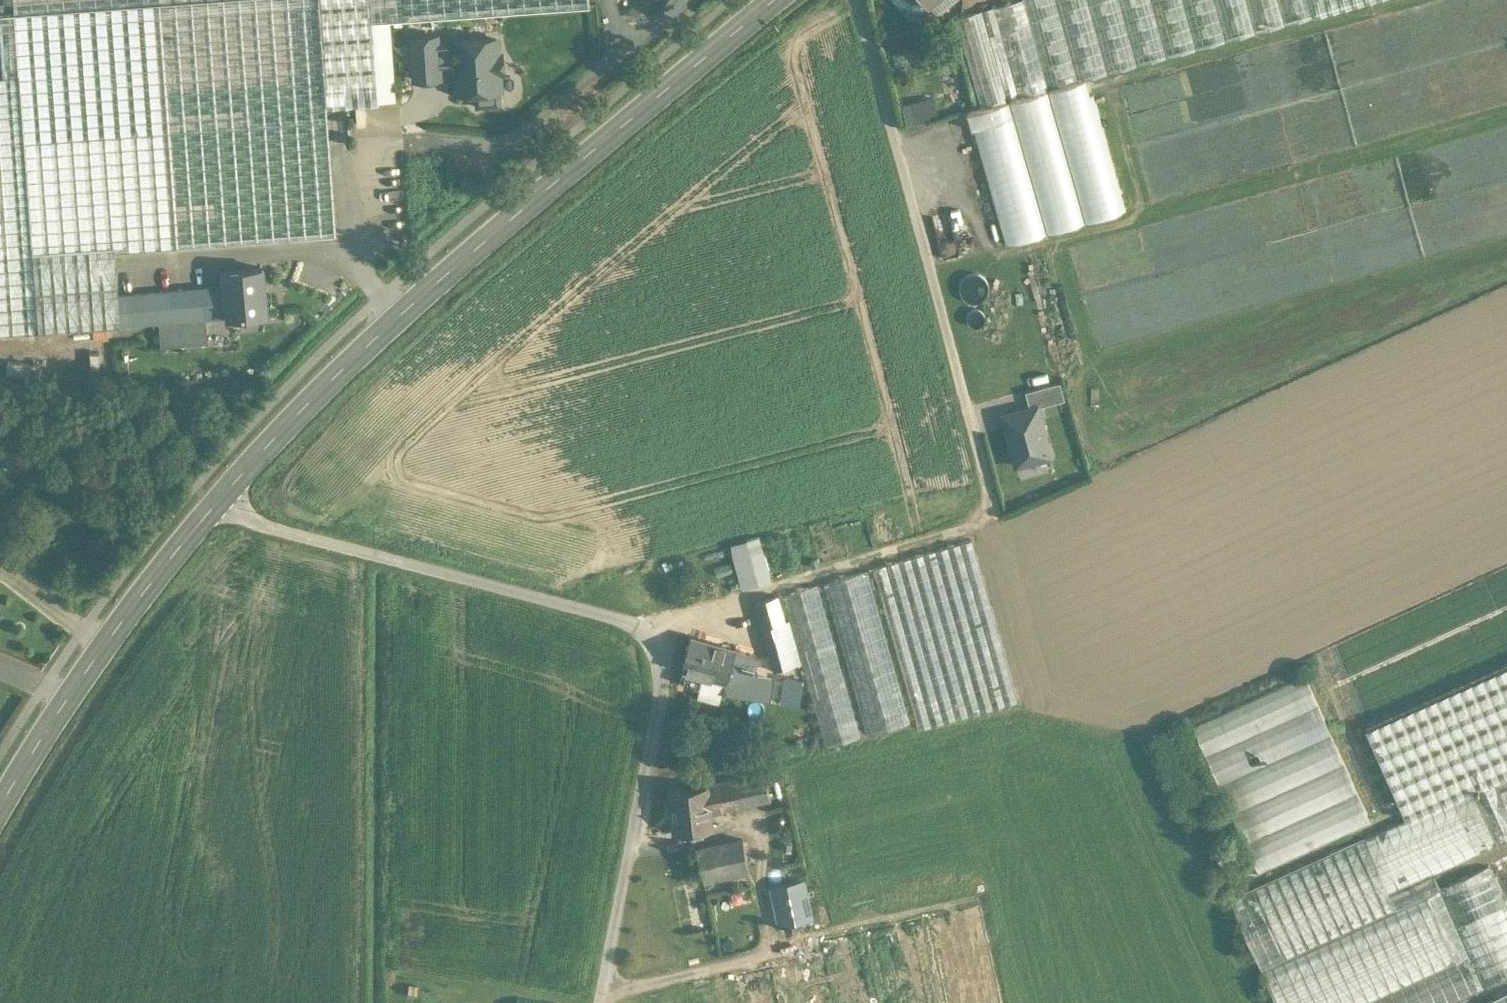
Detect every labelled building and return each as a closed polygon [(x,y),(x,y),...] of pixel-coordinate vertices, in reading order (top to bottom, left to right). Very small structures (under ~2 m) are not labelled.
[(20,75),(33,250),(115,244),(115,250),(336,233),(327,104),(380,100),(374,19),(372,0),(15,0),(16,13),(0,14),(0,25),(4,76),(20,75)] [(374,19),(390,18),(569,5),(569,0),(372,0),(374,19)] [(928,4),(929,3),(938,14),(954,0),(925,0),(928,4)] [(994,6),(1019,97),(1048,89),(1024,0),(1016,0),(994,6)] [(1048,89),(1084,79),(1226,41),(1214,0),(1024,0),(1048,89)] [(1226,41),(1314,16),(1310,0),(1214,0),(1226,41)] [(1314,16),(1371,0),(1310,0),(1314,16)] [(994,6),(955,17),(981,108),(1017,97),(1019,97),(994,6)] [(390,18),(374,19),(380,100),(395,99),(390,18)] [(459,65),(468,71),(469,84),(484,83),(485,97),(503,96),(502,81),(504,81),(503,64),(510,64),(509,46),(502,47),(500,31),(457,34),(457,38),(440,40),(442,66),(459,65)] [(443,79),(442,66),(440,40),(439,34),(415,36),(418,81),(443,79)] [(0,77),(0,334),(39,331),(33,250),(20,75),(4,76),(0,77)] [(1019,97),(1017,97),(981,108),(967,112),(972,128),(973,128),(1006,243),(1126,209),(1093,94),(1088,95),(1084,79),(1048,89),(1019,97)] [(921,99),(902,104),(907,124),(926,119),(921,99)] [(121,325),(121,324),(118,294),(119,294),(115,250),(115,244),(33,250),(39,331),(121,325)] [(263,267),(225,271),(226,285),(228,315),(228,316),(267,313),(263,267)] [(226,285),(171,289),(174,320),(188,319),(206,317),(228,315),(226,285)] [(119,294),(118,294),(121,324),(160,321),(174,320),(171,289),(119,294)] [(206,317),(188,319),(190,343),(208,341),(206,317)] [(174,320),(160,321),(162,345),(190,343),(188,319),(174,320)] [(1060,381),(1026,390),(1030,407),(1038,405),(1038,406),(1065,398),(1060,381)] [(1030,407),(1003,414),(1016,464),(1051,455),(1038,406),(1038,405),(1030,407)] [(725,542),(739,587),(770,577),(757,533),(725,542)] [(972,541),(874,569),(919,726),(1018,701),(972,541)] [(868,571),(824,583),(867,733),(910,721),(868,571)] [(819,585),(782,595),(789,620),(800,662),(824,745),(861,735),(819,585)] [(777,597),(755,603),(762,627),(784,621),(777,597)] [(784,621),(762,627),(774,669),(800,662),(789,620),(784,621)] [(722,646),(691,635),(681,666),(703,673),(696,693),(717,700),(720,691),(723,680),(724,680),(734,650),(722,646)] [(758,658),(734,650),(724,680),(723,680),(720,691),(769,699),(772,677),(752,675),(758,658)] [(1366,729),(1406,819),(1474,788),(1477,787),(1486,782),(1487,782),(1506,773),(1506,666),(1366,729)] [(1192,725),(1258,871),(1370,820),(1304,674),(1192,725)] [(802,680),(772,676),(772,677),(769,699),(786,701),(786,704),(798,706),(802,680)] [(716,700),(698,695),(695,704),(713,710),(716,700)] [(764,771),(705,785),(708,812),(769,799),(764,771)] [(1230,898),(1277,1002),(1366,1002),(1457,962),(1426,894),(1439,888),(1438,887),(1439,886),(1434,873),(1506,840),(1506,773),(1487,782),(1486,782),(1477,787),(1474,788),(1406,819),(1230,898)] [(704,785),(667,789),(669,806),(672,806),(674,831),(709,828),(708,812),(705,785),(704,785)] [(741,838),(697,847),(704,880),(748,871),(741,838)] [(1493,862),(1506,893),(1506,856),(1493,862)] [(1438,887),(1439,888),(1483,986),(1483,987),(1506,977),(1506,905),(1489,864),(1439,886),(1438,887)] [(748,871),(704,880),(719,955),(746,949),(733,886),(750,883),(748,871)] [(805,876),(768,885),(777,924),(785,922),(786,926),(793,925),(792,921),(814,916),(805,876)] [(1366,1002),(1447,1002),(1483,986),(1439,888),(1426,894),(1457,962),(1366,1002)] [(1484,1002),(1506,1002),(1506,992),(1484,1002)] [(510,1002),(552,1002),(512,994),(510,1002)]
